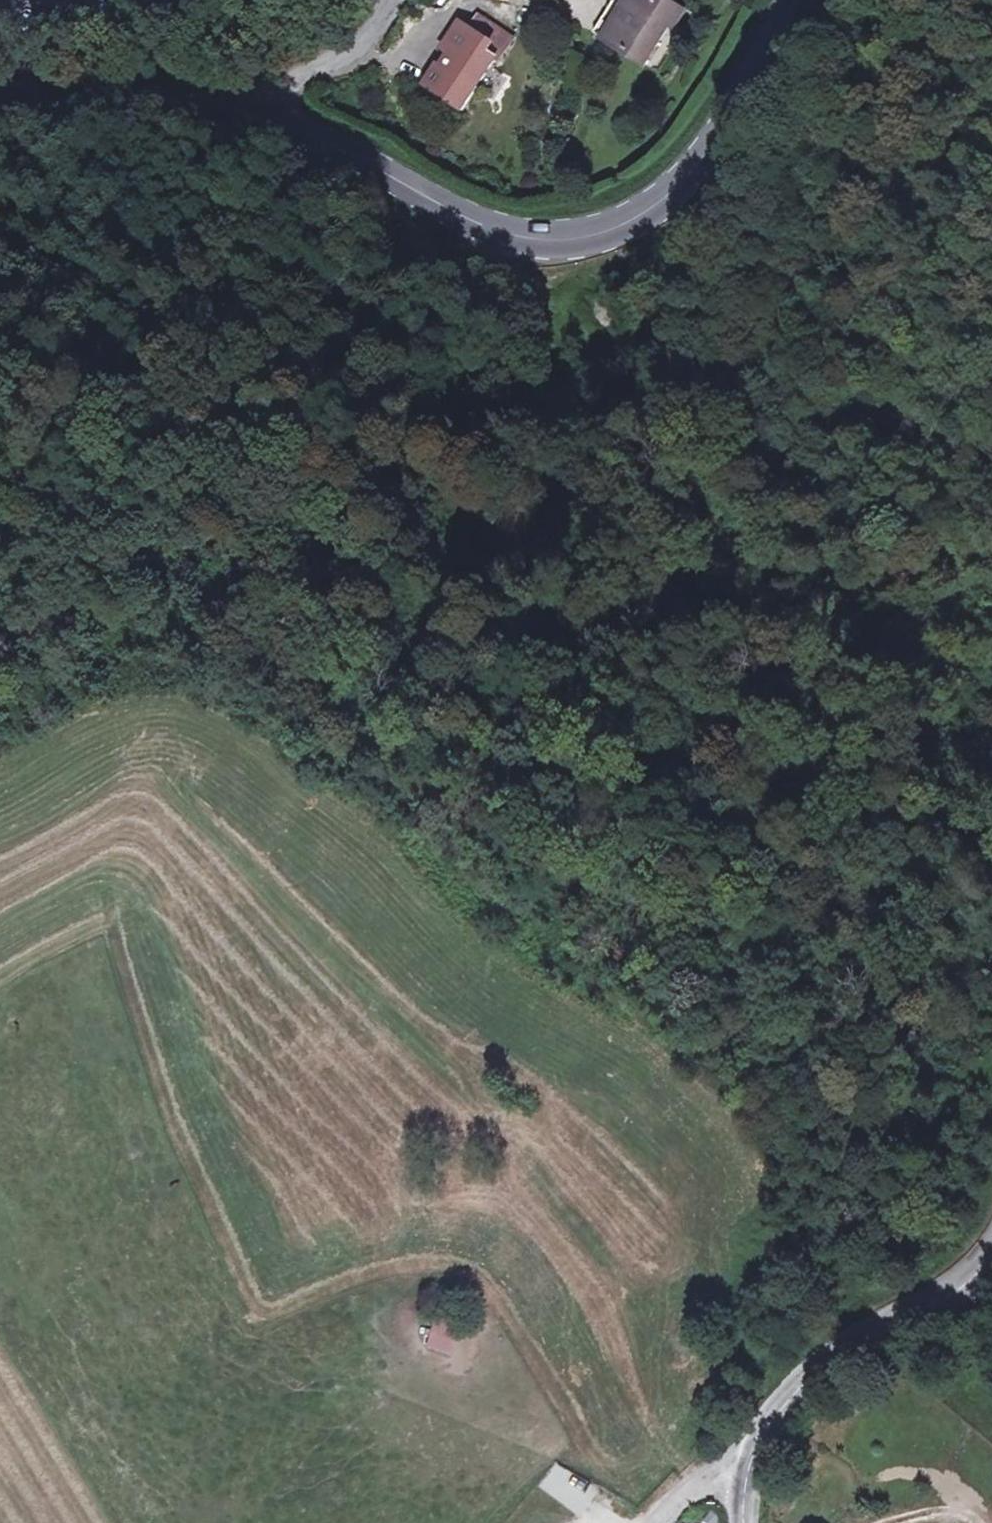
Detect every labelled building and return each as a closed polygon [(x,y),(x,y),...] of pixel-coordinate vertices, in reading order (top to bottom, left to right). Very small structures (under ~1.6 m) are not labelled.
[(629,16),(639,23),(619,51),(660,79),(687,40),(691,41),(701,26),(665,0),(641,0),(639,2),(629,16)] [(460,107),(495,56),(488,51),(504,30),(481,15),(472,27),(463,21),(443,48),(452,55),(442,67),(439,65),(426,83),(460,107)] [(639,23),(629,16),(610,43),(619,51),(639,23)] [(488,51),(495,56),(500,59),(515,37),(504,30),(488,51)] [(425,1345),(448,1354),(456,1334),(433,1325),(425,1345)]
